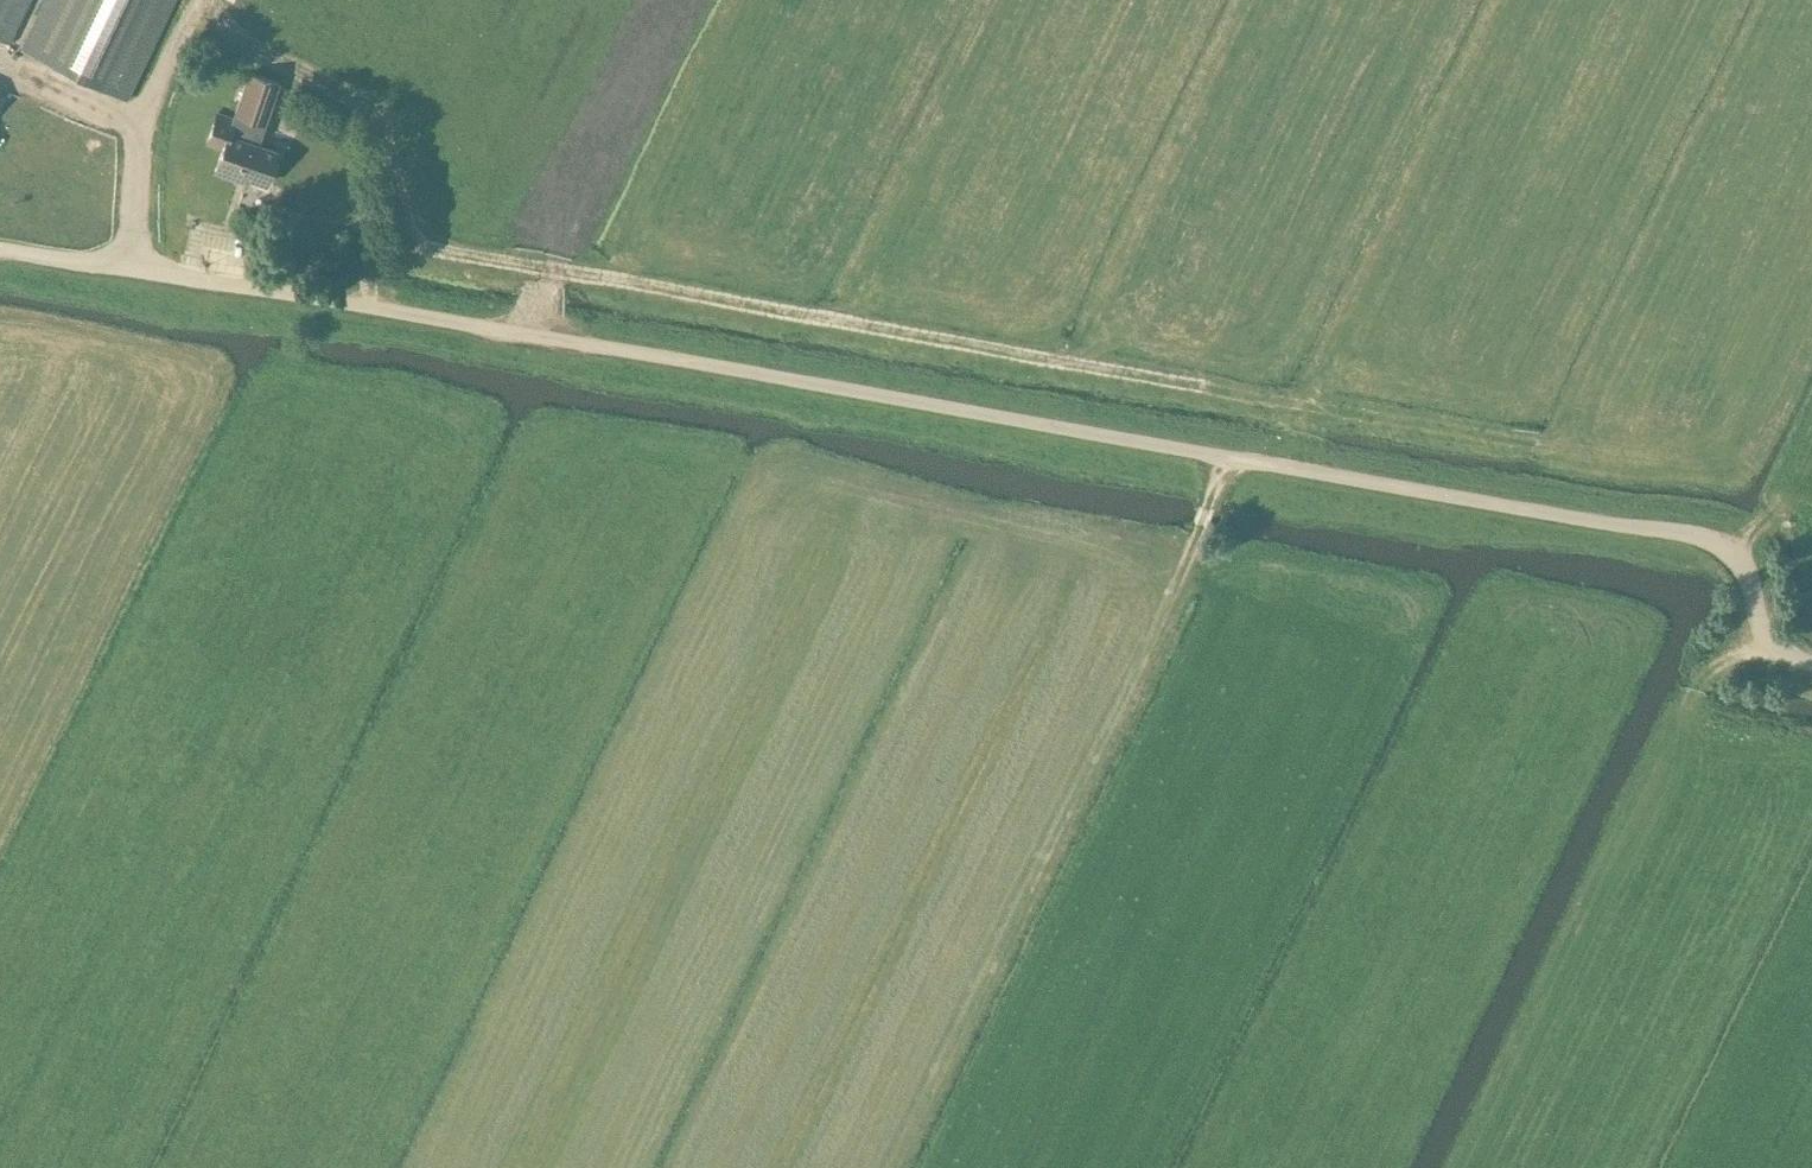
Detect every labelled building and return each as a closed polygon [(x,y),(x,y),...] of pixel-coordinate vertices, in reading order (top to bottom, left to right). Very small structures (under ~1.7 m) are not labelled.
[(10,43),(31,0),(0,0),(0,38),(10,43)] [(22,48),(128,99),(175,0),(45,0),(22,48)] [(239,175),(264,183),(276,149),(256,142),(276,79),(247,69),(230,114),(215,109),(205,138),(221,144),(212,169),(237,179),(239,175)]
